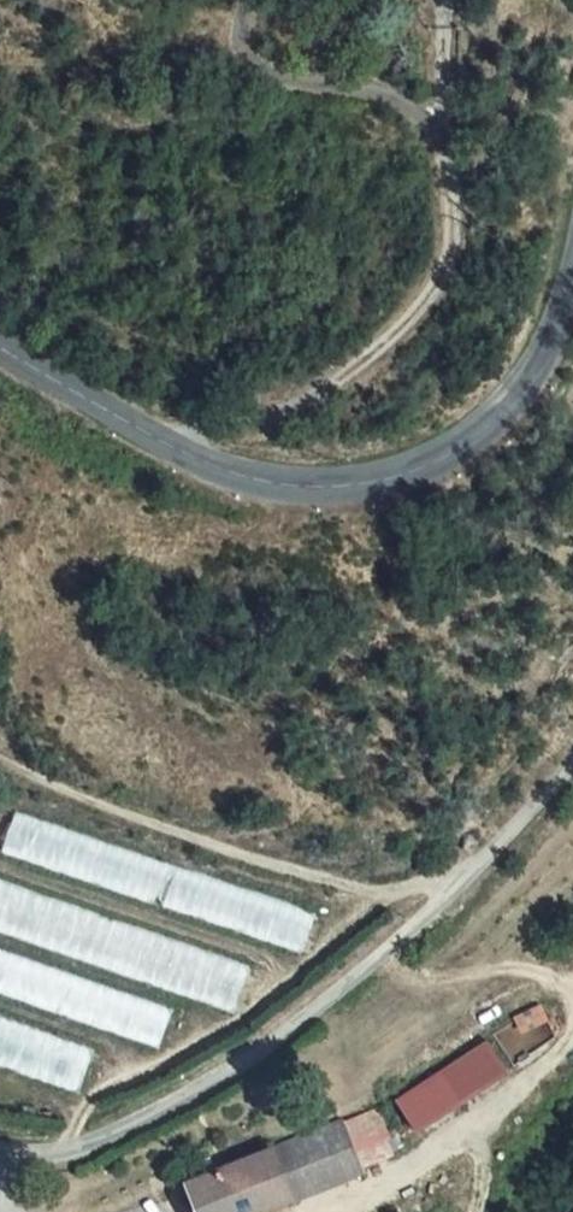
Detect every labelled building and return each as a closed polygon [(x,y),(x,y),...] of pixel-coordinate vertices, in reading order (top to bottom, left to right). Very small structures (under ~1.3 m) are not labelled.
[(2,857),(304,949),(317,908),(14,816),(2,857)] [(164,1042),(178,996),(237,1014),(254,957),(0,881),(0,993),(164,1042)] [(96,1042),(0,1012),(0,1062),(82,1088),(96,1042)] [(495,1041),(402,1102),(426,1137),(518,1076),(495,1041)] [(336,1127),(270,1151),(288,1200),(354,1176),(336,1127)] [(288,1200),(270,1151),(185,1183),(194,1210),(203,1206),(205,1211),(255,1211),(288,1200)]
